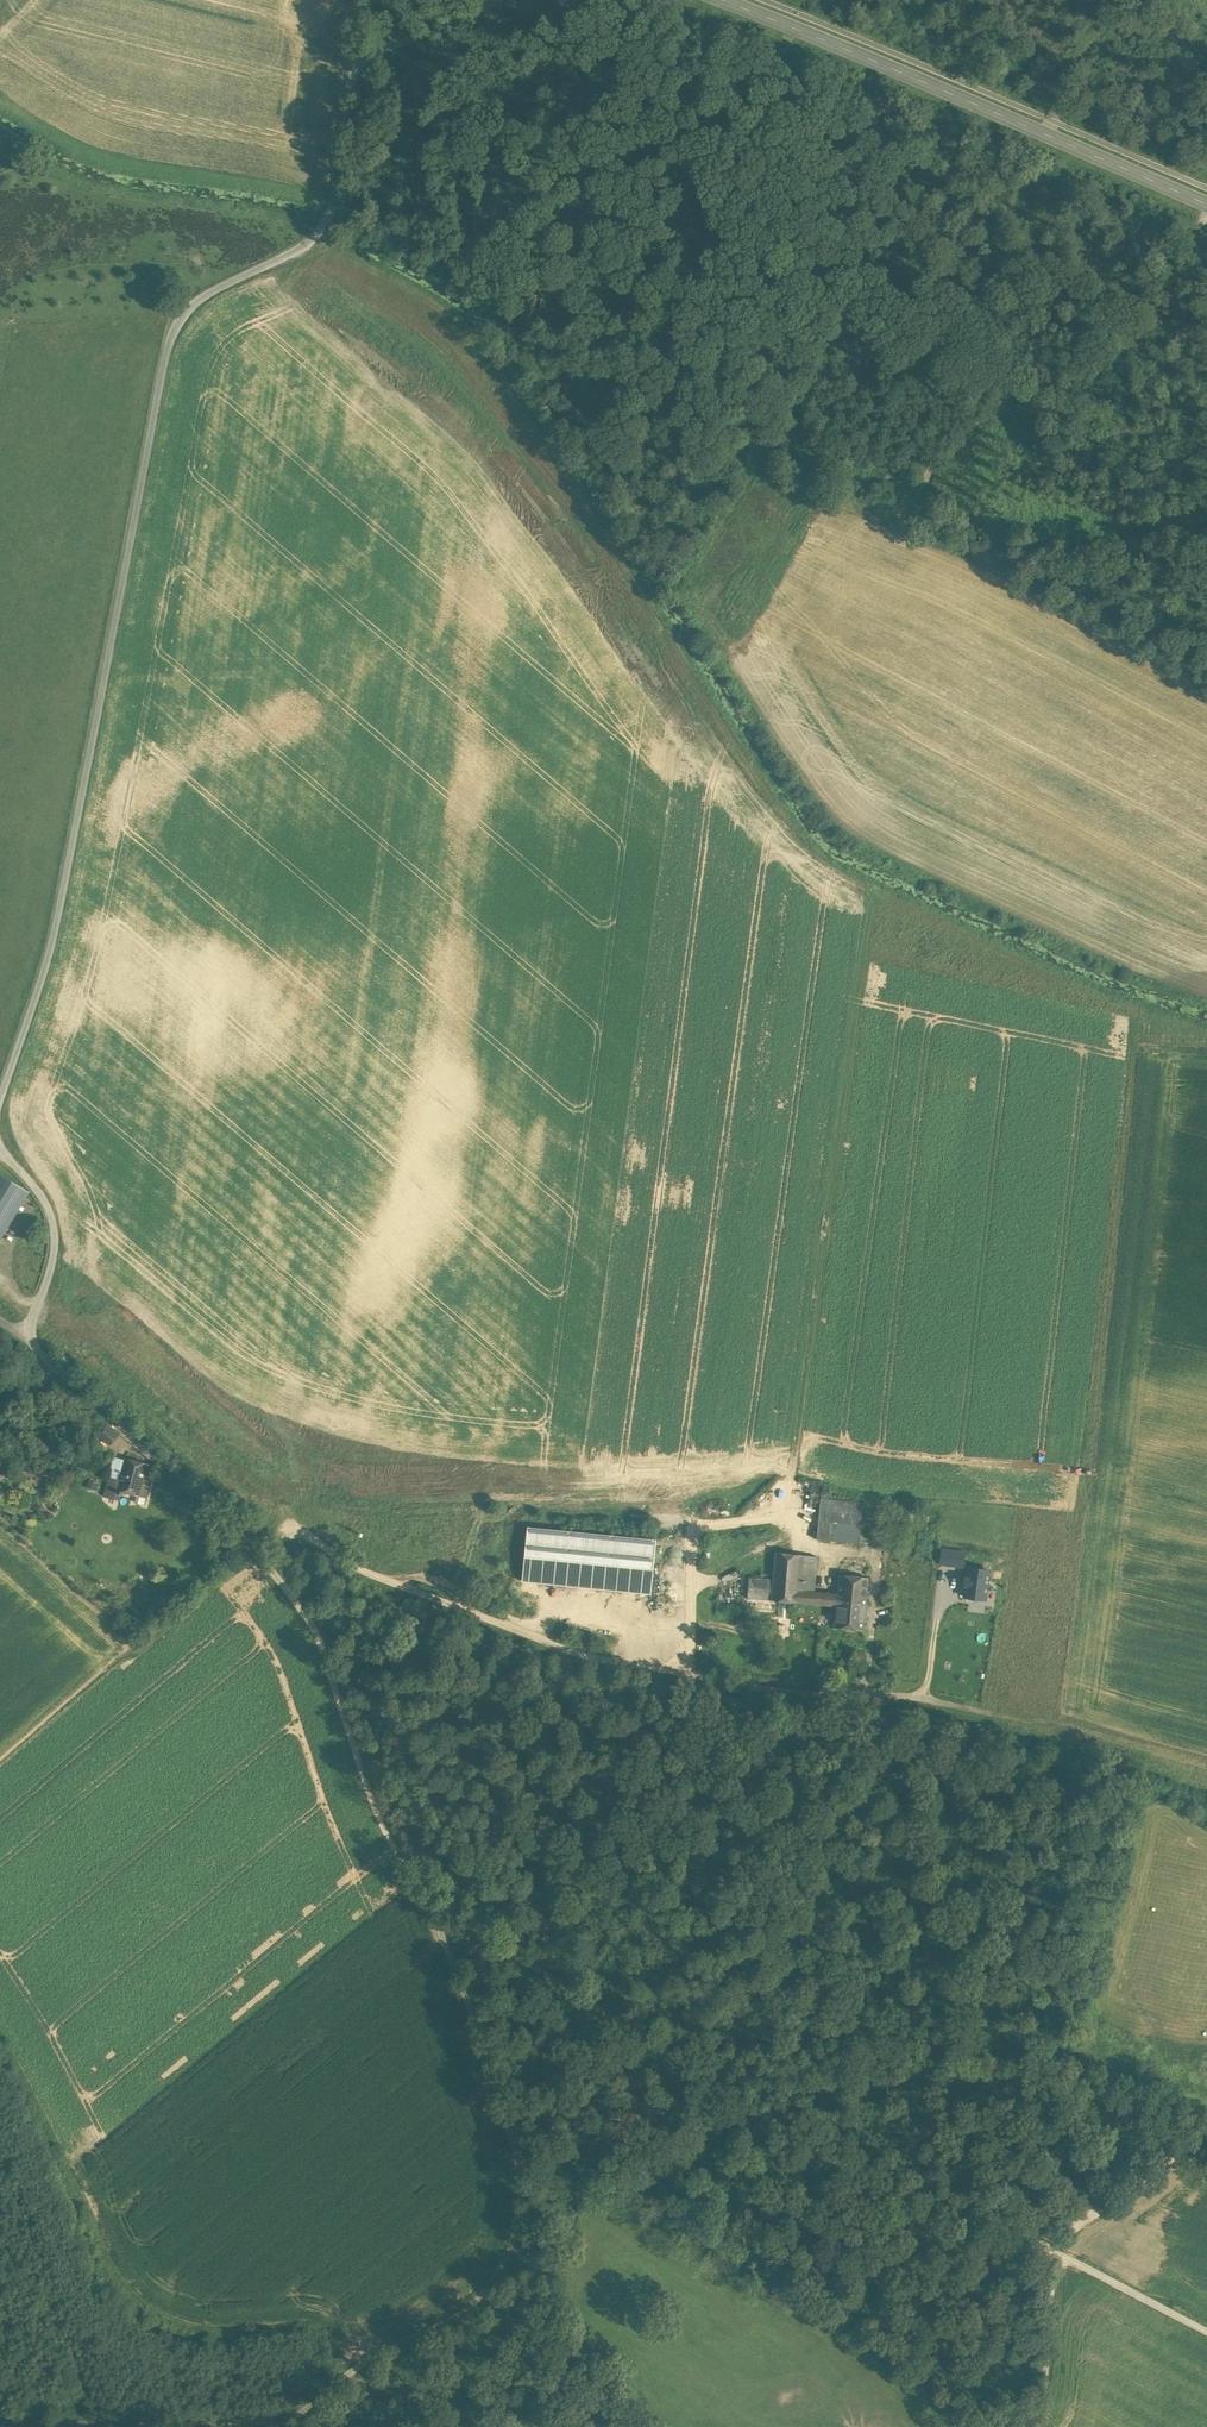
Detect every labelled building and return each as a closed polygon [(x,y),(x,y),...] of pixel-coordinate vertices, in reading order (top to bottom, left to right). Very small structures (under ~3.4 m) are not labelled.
[(0,1174),(0,1193),(8,1180),(0,1174)] [(35,1214),(36,1207),(34,1201),(31,1195),(25,1192),(19,1190),(12,1192),(7,1196),(3,1201),(2,1208),(3,1214),(7,1220),(12,1223),(19,1224),(25,1223),(31,1219),(35,1214)] [(16,1278),(23,1267),(38,1242),(0,1217),(0,1267),(16,1278)] [(119,1434),(107,1424),(99,1434),(104,1438),(111,1444),(119,1434)] [(149,1463),(125,1457),(125,1459),(116,1457),(110,1476),(119,1479),(116,1493),(106,1491),(105,1496),(119,1500),(121,1495),(123,1495),(124,1491),(137,1495),(140,1496),(143,1487),(148,1491),(151,1480),(145,1478),(149,1463)] [(110,1476),(106,1491),(116,1493),(119,1479),(110,1476)] [(140,1496),(137,1495),(135,1502),(145,1504),(148,1491),(143,1487),(140,1496)] [(863,1503),(821,1499),(818,1521),(833,1523),(844,1524),(861,1525),(863,1503)] [(833,1523),(818,1521),(817,1539),(831,1540),(833,1523)] [(844,1524),(833,1523),(831,1540),(843,1541),(844,1524)] [(861,1525),(844,1524),(843,1541),(860,1543),(861,1525)] [(657,1539),(528,1526),(522,1580),(651,1593),(657,1539)] [(941,1563),(968,1564),(968,1547),(941,1547),(941,1563)] [(801,1554),(776,1552),(774,1579),(773,1587),(797,1590),(801,1554)] [(817,1556),(801,1554),(797,1590),(813,1591),(817,1556)] [(968,1567),(964,1595),(986,1599),(988,1569),(968,1567)] [(868,1577),(840,1574),(838,1594),(837,1600),(866,1603),(868,1577)] [(774,1579),(749,1577),(748,1597),(837,1605),(837,1600),(838,1594),(813,1591),(797,1590),(773,1587),(774,1579)] [(866,1603),(837,1600),(837,1605),(835,1626),(863,1629),(866,1603)]
